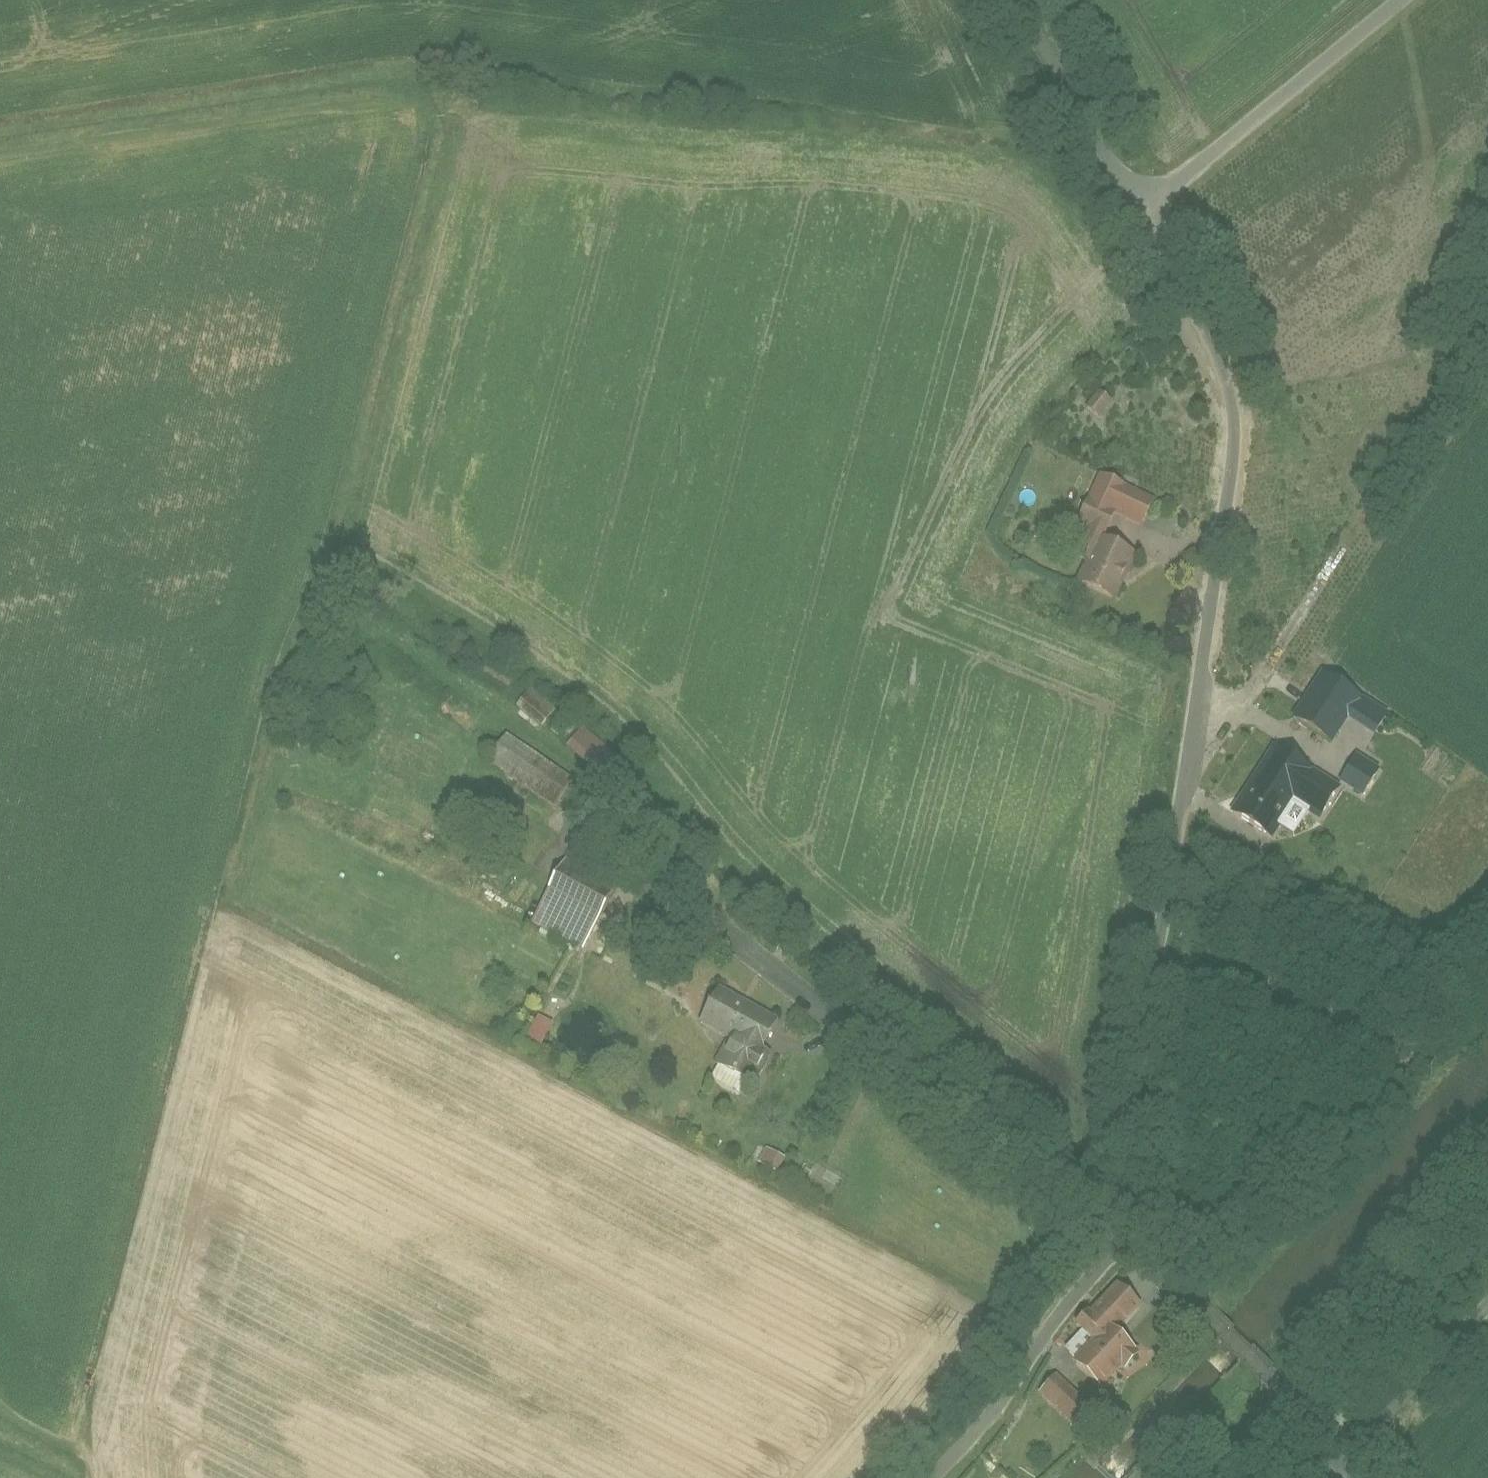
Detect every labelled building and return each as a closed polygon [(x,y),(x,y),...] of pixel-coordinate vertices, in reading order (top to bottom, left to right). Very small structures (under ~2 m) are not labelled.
[(1103,389),(1090,405),(1104,417),(1117,400),(1103,389)] [(1156,497),(1104,474),(1082,523),(1093,528),(1080,558),(1089,562),(1080,583),(1118,599),(1138,551),(1109,538),(1120,512),(1145,523),(1156,497)] [(1363,697),(1325,673),(1297,717),(1335,741),(1363,697)] [(528,689),(515,712),(544,729),(557,706),(528,689)] [(624,768),(590,737),(589,739),(582,732),(569,746),(610,784),(624,768)] [(577,779),(510,734),(491,761),(558,806),(577,779)] [(1345,787),(1275,743),(1232,812),(1276,840),(1298,804),(1324,820),(1345,787)] [(1384,772),(1362,758),(1348,780),(1370,794),(1384,772)] [(619,884),(571,858),(536,923),(584,949),(619,884)] [(781,1020),(724,986),(703,1022),(732,1039),(719,1061),(747,1078),(753,1067),(760,1072),(769,1056),(762,1052),(781,1020)] [(557,1024),(543,1016),(530,1041),(544,1049),(557,1024)] [(1123,1282),(1080,1323),(1088,1331),(1098,1342),(1115,1325),(1120,1331),(1146,1306),(1123,1282)] [(1080,1361),(1078,1363),(1106,1391),(1143,1353),(1120,1331),(1115,1325),(1098,1342),(1080,1361)] [(1088,1331),(1069,1349),(1080,1361),(1098,1342),(1088,1331)] [(1094,1402),(1061,1374),(1043,1394),(1076,1423),(1094,1402)]
